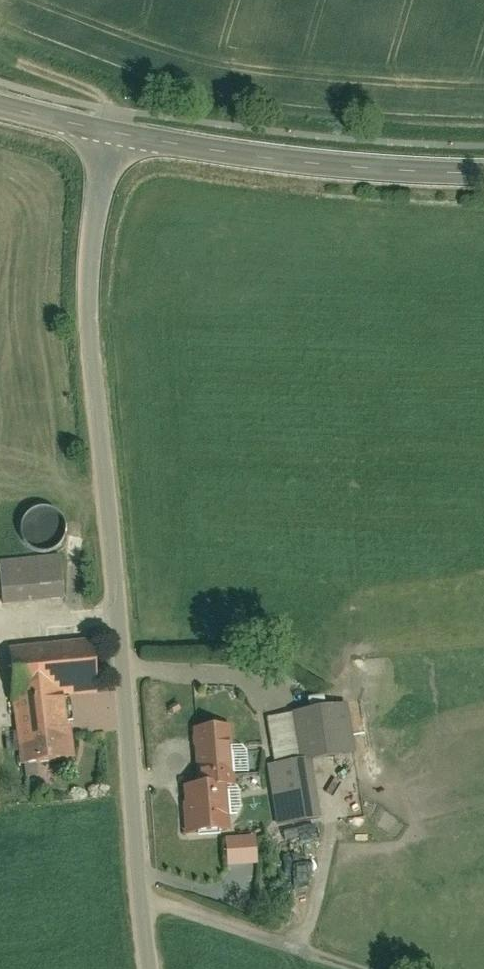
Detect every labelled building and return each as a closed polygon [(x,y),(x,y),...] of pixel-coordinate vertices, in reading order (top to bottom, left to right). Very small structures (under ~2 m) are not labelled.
[(0,557),(0,584),(1,601),(60,597),(57,553),(0,557)] [(12,654),(25,774),(79,769),(73,706),(103,703),(97,645),(12,654)] [(269,792),(273,830),(311,827),(304,754),(340,751),(336,704),(270,711),(275,758),(237,762),(240,794),(269,792)] [(180,784),(183,833),(222,830),(219,787),(232,786),(229,742),(192,744),(195,783),(180,784)] [(221,843),(222,870),(251,869),(251,842),(221,843)]
